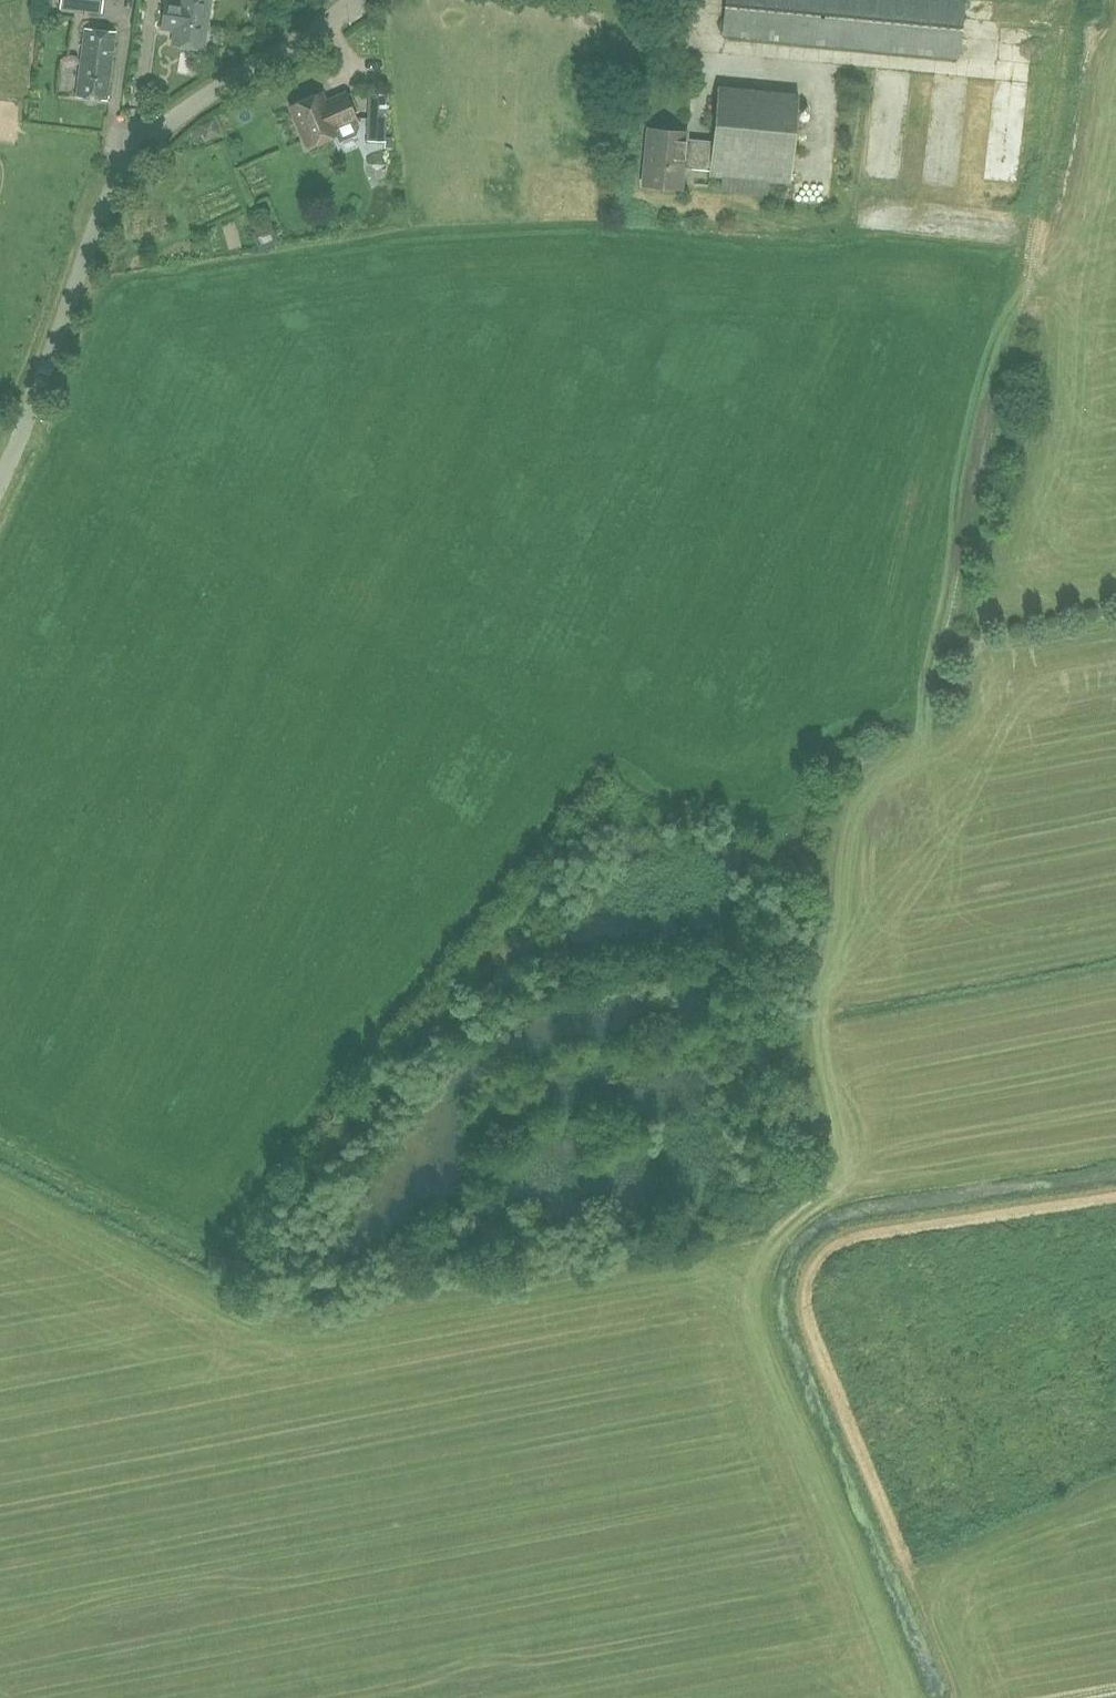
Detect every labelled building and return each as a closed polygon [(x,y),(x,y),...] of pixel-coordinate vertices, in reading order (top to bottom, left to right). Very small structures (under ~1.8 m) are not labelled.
[(102,0),(62,0),(61,8),(101,13),(102,0)] [(211,0),(165,0),(161,28),(174,30),(172,43),(203,48),(211,0)] [(964,0),(727,0),(724,34),(959,56),(964,0)] [(107,101),(110,82),(116,31),(85,27),(76,97),(107,101)] [(791,182),(799,95),(718,87),(713,141),(686,139),(687,132),(649,128),(643,185),(682,188),(684,167),(711,170),(710,174),(791,182)] [(356,135),(359,126),(345,93),(325,102),(322,96),(321,92),(290,106),(307,147),(336,135),(339,142),(356,135)] [(368,93),(366,140),(385,141),(385,148),(392,148),(393,136),(386,136),(388,93),(368,93)] [(993,116),(991,183),(1024,183),(1026,116),(993,116)] [(214,119),(200,125),(206,139),(220,134),(214,119)] [(933,146),(932,185),(952,185),(953,146),(933,146)]
